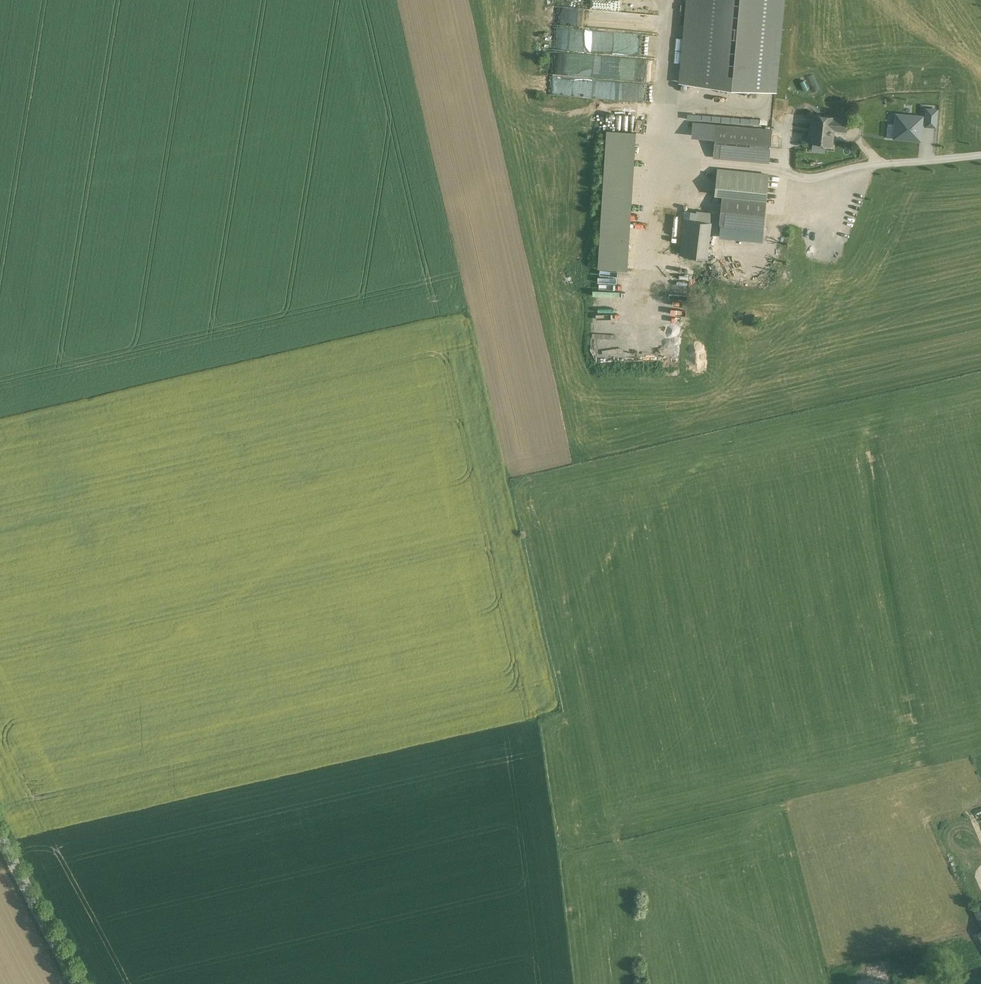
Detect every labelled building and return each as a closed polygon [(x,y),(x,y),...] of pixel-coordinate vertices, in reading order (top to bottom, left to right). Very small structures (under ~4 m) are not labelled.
[(587,8),(626,9),(626,0),(587,0),(587,8)] [(678,86),(778,95),(786,0),(686,0),(678,86)] [(846,117),(813,114),(811,129),(813,131),(812,141),(820,141),(822,144),(832,145),(833,133),(830,131),(831,128),(845,129),(846,117)] [(771,130),(717,125),(714,157),(768,162),(771,130)] [(636,132),(607,130),(601,225),(630,226),(636,132)] [(768,174),(718,169),(717,181),(767,186),(768,174)] [(767,186),(717,181),(716,195),(723,195),(765,200),(767,186)] [(765,200),(723,195),(721,224),(762,228),(765,200)] [(696,212),(684,210),(679,255),(691,256),(694,229),(696,212)] [(707,213),(696,212),(694,229),(708,230),(709,221),(707,213)] [(630,226),(601,225),(598,267),(628,268),(630,226)] [(708,230),(694,229),(691,256),(705,258),(708,230)] [(672,271),(671,281),(692,283),(694,261),(683,259),(682,265),(678,265),(677,272),(672,271)] [(596,269),(596,281),(614,281),(614,270),(596,269)] [(596,315),(612,313),(611,305),(604,305),(604,304),(594,305),(596,315)]
